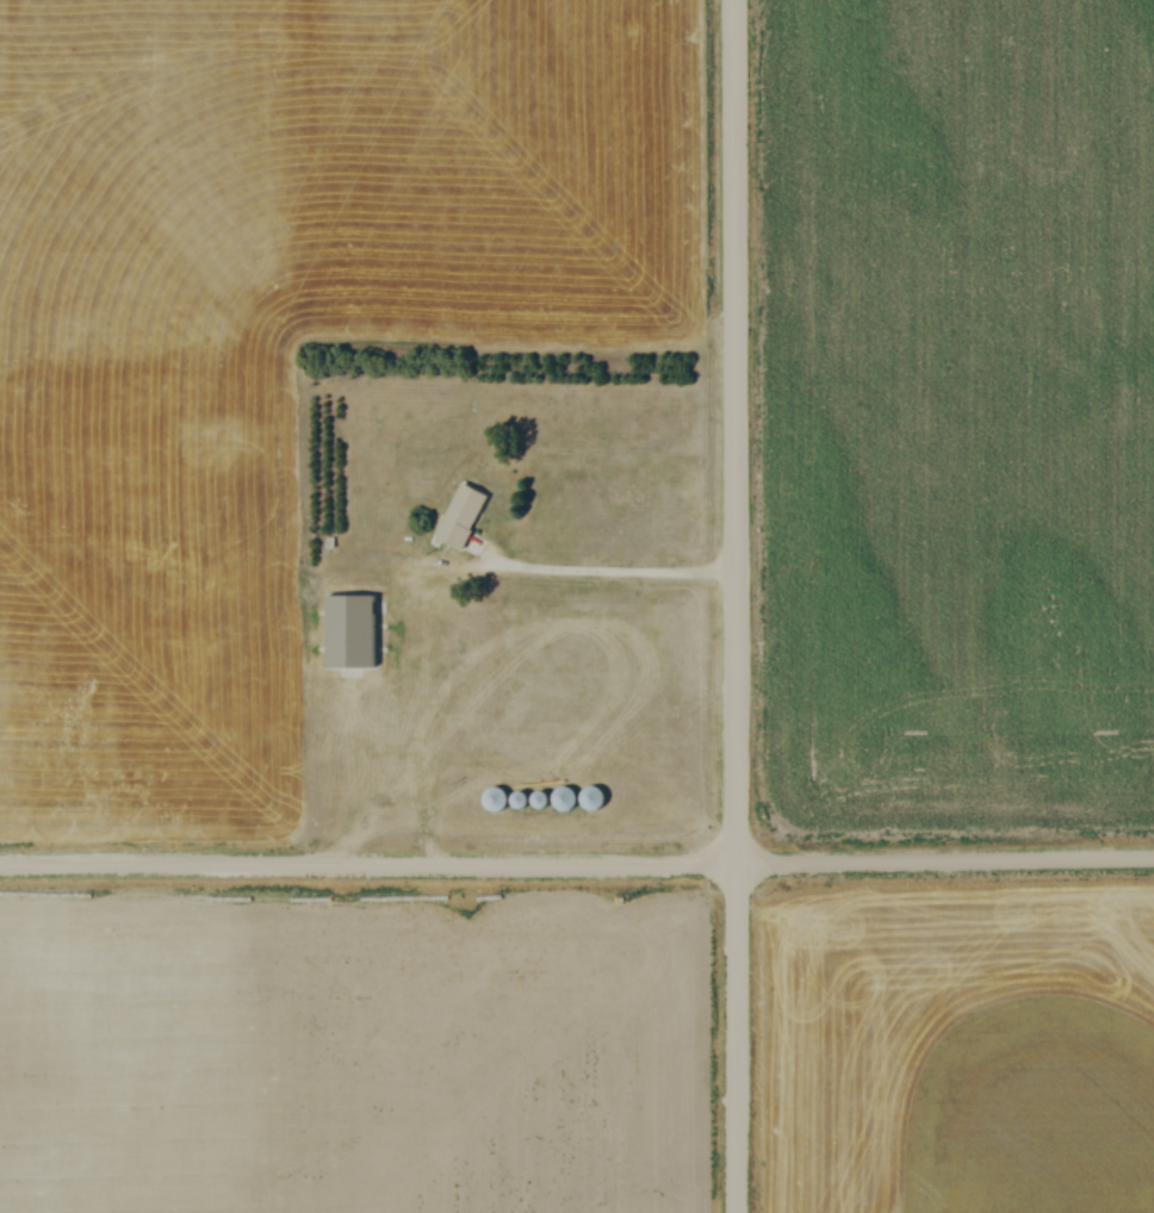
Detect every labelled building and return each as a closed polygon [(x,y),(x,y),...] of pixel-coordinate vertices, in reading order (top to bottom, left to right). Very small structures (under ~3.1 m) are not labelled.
[(435,530),(461,480),(486,493),(460,543),(435,530)] [(328,664),(329,595),(376,596),(374,665),(328,664)] [(494,812),(507,800),(496,788),(482,799),(494,812)]
